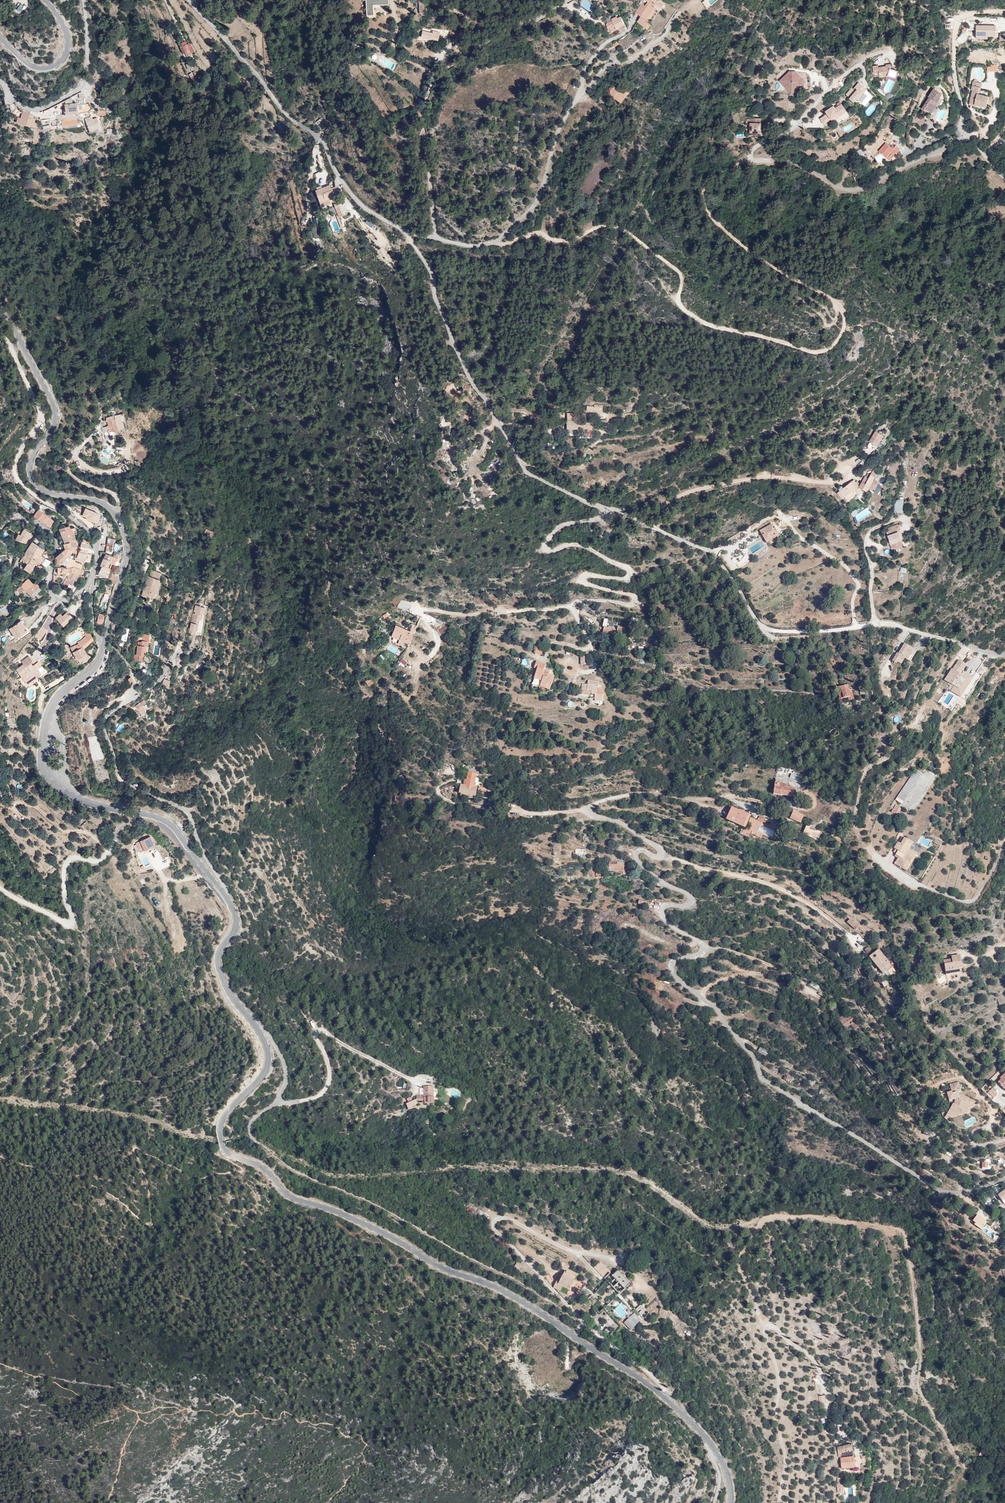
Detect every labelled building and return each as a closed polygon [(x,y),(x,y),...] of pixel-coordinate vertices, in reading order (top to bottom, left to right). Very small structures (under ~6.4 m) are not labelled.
[(365,16),(373,15),(372,6),(388,5),(387,0),(364,0),(365,16)] [(641,16),(646,20),(655,7),(660,10),(666,2),(663,0),(647,0),(649,1),(650,2),(647,7),(641,16)] [(636,12),(641,16),(647,7),(645,6),(641,4),(636,12)] [(641,16),(638,21),(649,29),(651,25),(646,21),(646,20),(641,16)] [(615,21),(614,20),(608,23),(608,24),(607,24),(607,25),(608,25),(609,28),(611,28),(612,32),(619,29),(619,30),(620,29),(622,32),(628,29),(622,18),(615,21)] [(983,27),(983,26),(976,26),(976,36),(988,36),(996,36),(996,26),(995,26),(987,26),(986,26),(987,27),(983,27)] [(436,41),(438,37),(433,35),(433,34),(431,33),(430,34),(421,32),(419,36),(429,40),(430,39),(436,41)] [(186,41),(181,44),(187,56),(192,53),(191,52),(195,50),(192,44),(188,45),(186,41)] [(878,66),(873,66),(874,73),(879,72),(880,77),(888,76),(896,78),(898,71),(892,69),(891,65),(886,66),(878,68),(878,66)] [(805,82),(796,72),(794,74),(794,75),(791,75),(791,74),(790,72),(780,81),(787,88),(788,87),(791,89),(795,89),(797,87),(798,88),(805,82)] [(617,80),(608,91),(622,102),(631,91),(617,80)] [(852,88),(846,94),(854,101),(857,98),(861,102),(867,95),(864,92),(866,89),(859,82),(856,85),(857,87),(859,88),(856,91),(854,90),(852,88)] [(973,91),(971,100),(976,101),(975,105),(987,107),(990,96),(980,95),(978,94),(979,90),(981,90),(983,84),(974,82),(972,91),(973,91)] [(935,105),(940,98),(939,97),(942,94),(934,89),(929,96),(929,97),(922,109),(924,110),(925,108),(928,110),(932,113),(929,117),(933,119),(940,108),(938,107),(935,105)] [(81,91),(78,93),(78,97),(74,97),(74,99),(65,100),(63,104),(64,104),(65,110),(63,110),(63,114),(77,112),(76,105),(89,103),(81,91)] [(885,98),(891,102),(895,97),(889,93),(885,98)] [(115,97),(106,94),(103,100),(112,103),(115,97)] [(839,114),(840,116),(846,111),(841,104),(836,108),(834,106),(831,108),(829,109),(826,111),(828,114),(821,118),(824,124),(831,119),(839,114)] [(33,114),(23,109),(20,116),(18,116),(16,122),(33,126),(33,123),(34,122),(34,117),(33,114)] [(90,116),(84,118),(89,130),(100,126),(96,117),(92,119),(91,119),(90,116)] [(762,127),(762,118),(751,118),(751,132),(761,132),(762,128),(761,128),(761,127),(762,127)] [(277,120),(274,123),(280,131),(284,128),(277,120)] [(880,151),(886,157),(889,154),(892,157),(893,158),(901,149),(896,145),(895,147),(893,149),(892,147),(886,143),(880,151)] [(879,164),(886,160),(882,153),(875,157),(879,164)] [(320,206),(331,203),(329,198),(333,197),(330,185),(315,190),(320,206)] [(339,203),(334,204),(337,217),(342,216),(339,203)] [(859,208),(852,206),(850,213),(857,215),(859,208)] [(170,332),(162,336),(166,346),(174,343),(170,332)] [(182,341),(176,343),(179,351),(185,349),(182,341)] [(119,418),(117,418),(114,419),(113,420),(112,416),(105,418),(105,422),(106,422),(107,426),(101,427),(102,432),(107,431),(107,432),(112,431),(122,429),(119,418)] [(575,428),(585,428),(585,422),(574,422),(574,420),(567,420),(567,428),(575,428)] [(884,436),(876,431),(870,441),(877,446),(884,436)] [(118,462),(121,458),(116,452),(112,456),(118,462)] [(107,465),(110,460),(103,455),(100,460),(107,465)] [(11,476),(11,469),(4,469),(3,479),(13,485),(14,480),(11,476)] [(871,475),(869,473),(866,477),(865,476),(862,482),(866,484),(863,489),(867,492),(870,486),(875,489),(878,483),(874,480),(875,477),(871,474),(871,475)] [(854,479),(840,491),(845,497),(846,497),(849,501),(856,495),(853,491),(860,486),(858,484),(856,481),(854,479)] [(904,499),(897,499),(896,507),(895,507),(895,512),(902,513),(904,499)] [(33,517),(48,528),(53,522),(37,511),(33,517)] [(779,535),(773,523),(760,530),(767,542),(779,535)] [(28,531),(29,530),(26,524),(23,528),(22,530),(18,529),(17,532),(27,537),(30,532),(28,531)] [(893,526),(889,528),(890,530),(887,531),(888,535),(890,539),(891,543),(892,543),(901,540),(902,539),(901,536),(903,535),(901,530),(899,531),(897,527),(899,526),(899,524),(893,526)] [(75,526),(70,528),(69,528),(68,525),(65,526),(66,530),(68,536),(73,534),(77,532),(75,526)] [(65,526),(59,528),(64,542),(69,539),(68,536),(66,530),(65,526)] [(24,542),(27,537),(17,532),(16,533),(17,534),(14,539),(24,542)] [(74,536),(73,534),(68,536),(69,539),(72,551),(74,551),(74,552),(76,552),(77,545),(74,536)] [(89,541),(85,538),(83,537),(80,545),(88,547),(89,541)] [(69,539),(64,542),(66,547),(63,549),(70,550),(72,551),(69,539)] [(31,540),(27,547),(33,550),(40,554),(43,548),(37,544),(31,540)] [(903,545),(901,540),(892,543),(893,548),(903,545)] [(20,558),(26,562),(30,556),(33,550),(27,547),(20,558)] [(30,556),(40,562),(43,556),(40,554),(33,550),(30,556)] [(78,550),(77,555),(76,557),(85,559),(85,561),(90,563),(92,553),(86,552),(78,550)] [(63,552),(61,551),(58,554),(58,553),(55,556),(54,564),(59,565),(59,563),(62,563),(63,559),(63,558),(61,555),(63,553),(63,552)] [(113,564),(119,566),(122,559),(119,558),(121,554),(114,552),(113,556),(105,554),(103,558),(111,560),(110,563),(113,564)] [(74,561),(75,557),(73,556),(71,555),(69,553),(67,556),(69,558),(74,561)] [(33,566),(33,565),(34,564),(37,566),(40,562),(30,556),(26,562),(33,566)] [(48,564),(50,561),(43,556),(40,562),(46,566),(48,564)] [(111,560),(103,558),(103,557),(100,565),(102,566),(108,568),(110,563),(111,560)] [(81,564),(74,561),(69,558),(68,561),(67,564),(66,566),(72,567),(80,568),(81,564)] [(26,573),(28,574),(33,566),(26,562),(26,563),(23,568),(27,570),(26,573)] [(72,567),(66,566),(57,567),(55,575),(53,575),(53,580),(56,581),(57,573),(64,578),(65,576),(67,577),(70,572),(72,567)] [(108,575),(110,569),(108,568),(102,566),(99,576),(105,577),(106,574),(108,575)] [(160,573),(152,571),(150,577),(149,577),(148,581),(145,580),(141,596),(145,597),(145,596),(152,598),(153,593),(154,593),(160,573)] [(78,574),(70,572),(67,577),(62,584),(66,587),(66,588),(68,584),(71,585),(73,580),(75,581),(78,574)] [(108,580),(115,584),(117,578),(116,576),(112,574),(108,580)] [(29,596),(37,588),(38,587),(33,583),(32,584),(27,578),(24,581),(21,578),(18,580),(22,584),(19,586),(18,585),(17,585),(17,586),(18,588),(16,591),(19,594),(23,590),(29,596)] [(40,590),(37,588),(29,596),(31,599),(34,596),(37,592),(40,590)] [(103,593),(100,606),(106,608),(109,595),(103,593)] [(411,601),(401,597),(397,605),(407,609),(408,609),(411,602),(410,602),(411,601)] [(203,608),(195,606),(192,609),(191,612),(187,633),(194,634),(194,631),(195,631),(198,619),(199,620),(201,612),(202,613),(203,608)] [(61,627),(72,617),(67,612),(66,611),(60,616),(59,614),(54,619),(61,627)] [(19,622),(3,633),(9,643),(25,632),(19,622)] [(388,635),(407,643),(411,634),(407,633),(408,631),(393,624),(388,635)] [(615,625),(610,624),(608,628),(602,627),(601,632),(613,634),(615,625)] [(380,625),(378,630),(386,635),(389,630),(380,625)] [(90,637),(91,636),(90,635),(88,633),(81,641),(76,643),(77,644),(74,647),(74,646),(69,649),(76,660),(79,664),(80,663),(81,663),(87,659),(82,650),(92,640),(90,637)] [(149,641),(150,634),(143,633),(142,642),(138,641),(137,650),(135,649),(134,659),(143,660),(144,651),(147,651),(148,641),(149,641)] [(652,641),(651,636),(638,633),(636,637),(652,641)] [(913,649),(903,643),(897,653),(896,653),(891,661),(895,663),(896,662),(900,664),(903,658),(906,660),(913,649)] [(803,651),(805,659),(813,657),(811,649),(803,651)] [(27,665),(31,662),(28,657),(20,663),(22,666),(15,671),(18,675),(20,673),(23,676),(20,678),(24,683),(34,676),(36,678),(40,675),(38,672),(36,670),(41,666),(38,662),(33,665),(30,668),(27,665)] [(959,667),(962,663),(957,660),(952,669),(950,668),(948,671),(953,674),(947,684),(948,685),(956,689),(960,683),(962,683),(963,683),(965,682),(966,681),(966,678),(964,675),(959,672),(960,671),(961,669),(959,667)] [(546,664),(537,661),(535,667),(538,668),(535,677),(542,680),(541,684),(547,686),(548,683),(552,685),(555,676),(549,674),(545,673),(546,671),(544,670),(546,664)] [(956,689),(948,685),(946,688),(959,697),(971,678),(960,671),(959,672),(964,675),(966,678),(966,681),(965,682),(963,683),(962,683),(960,683),(956,689)] [(365,672),(359,677),(366,685),(371,682),(365,672)] [(34,676),(24,683),(26,686),(36,678),(34,676)] [(169,682),(163,680),(160,686),(166,688),(169,682)] [(588,685),(583,684),(583,689),(593,690),(593,694),(595,694),(595,701),(603,701),(603,695),(602,688),(599,689),(599,682),(589,681),(588,685)] [(844,683),(839,684),(840,689),(836,690),(839,699),(847,697),(847,700),(853,699),(850,686),(845,687),(844,683)] [(142,699),(135,706),(142,713),(146,710),(142,706),(146,703),(142,699)] [(475,776),(477,775),(478,769),(463,765),(462,768),(463,768),(463,771),(467,774),(467,776),(475,776)] [(799,775),(787,772),(785,778),(798,781),(799,775)] [(400,775),(397,776),(401,788),(405,786),(400,775)] [(473,788),(474,779),(466,780),(465,787),(473,788)] [(473,788),(465,787),(460,786),(460,788),(459,791),(459,794),(461,794),(474,797),(475,789),(473,788)] [(794,789),(773,786),(771,793),(793,797),(794,789)] [(895,798),(900,803),(910,790),(905,786),(895,798)] [(489,797),(490,790),(486,790),(481,789),(478,788),(477,792),(481,792),(481,795),(489,797)] [(894,820),(900,807),(891,804),(889,808),(891,808),(889,811),(886,810),(884,815),(894,820)] [(747,811),(741,809),(739,813),(735,812),(736,810),(730,808),(726,818),(730,819),(730,820),(741,824),(742,821),(743,821),(747,811)] [(799,822),(802,815),(792,811),(789,818),(799,822)] [(802,835),(819,838),(820,828),(804,825),(802,835)] [(750,831),(740,827),(738,834),(748,837),(750,831)] [(793,829),(790,838),(797,841),(801,832),(793,829)] [(151,832),(145,835),(150,845),(156,842),(151,832)] [(911,842),(901,836),(897,842),(895,841),(891,848),(897,851),(894,855),(896,856),(892,862),(903,869),(914,851),(908,847),(911,842)] [(145,865),(149,863),(145,856),(141,858),(145,865)] [(623,862),(608,861),(607,870),(622,871),(623,862)] [(849,918),(846,922),(855,929),(858,926),(849,918)] [(880,971),(889,963),(878,949),(876,950),(871,945),(871,946),(868,944),(867,945),(867,946),(864,950),(868,955),(872,951),(874,954),(870,958),(872,960),(871,961),(880,971)] [(953,959),(945,960),(947,974),(961,972),(960,968),(963,968),(961,955),(952,956),(953,959)] [(891,966),(890,964),(889,963),(880,971),(882,973),(891,966)] [(817,985),(809,980),(807,984),(815,989),(817,985)] [(833,1002),(828,1005),(829,1006),(828,1007),(832,1013),(838,1008),(833,1002)] [(839,1010),(834,1013),(838,1018),(836,1019),(843,1028),(848,1025),(853,1031),(856,1028),(852,1022),(853,1021),(848,1014),(844,1016),(839,1010)] [(756,1051),(756,1052),(765,1056),(768,1051),(758,1046),(756,1051)] [(996,1081),(1004,1090),(1004,1073),(996,1081)] [(969,1108),(976,1102),(965,1096),(962,1101),(960,1099),(958,1092),(962,1091),(959,1082),(950,1085),(952,1091),(948,1093),(950,1101),(956,1099),(957,1098),(958,1102),(957,1105),(955,1104),(954,1103),(950,1111),(955,1114),(957,1112),(964,1109),(964,1110),(966,1106),(969,1108)] [(432,1085),(422,1086),(422,1093),(416,1094),(416,1097),(405,1104),(406,1110),(417,1103),(423,1103),(423,1104),(433,1103),(432,1085)] [(994,1098),(997,1095),(991,1089),(988,1092),(994,1098)] [(969,1112),(966,1111),(976,1102),(969,1108),(966,1106),(964,1110),(964,1109),(957,1112),(955,1114),(950,1111),(946,1118),(961,1114),(969,1112)] [(1004,1189),(997,1194),(1001,1201),(1004,1198),(1004,1190),(1004,1189)] [(975,1222),(974,1223),(981,1229),(987,1221),(977,1214),(973,1220),(975,1222)] [(594,1267),(605,1279),(611,1273),(600,1262),(594,1267)] [(615,1279),(625,1290),(632,1284),(619,1270),(613,1276),(615,1279)] [(569,1279),(569,1277),(571,1274),(565,1271),(559,1281),(557,1280),(553,1287),(560,1291),(562,1287),(569,1290),(574,1282),(569,1279)] [(584,1285),(569,1277),(569,1279),(574,1282),(569,1290),(562,1287),(560,1291),(576,1299),(584,1285)] [(641,1304),(635,1308),(640,1316),(646,1312),(641,1304)] [(625,1322),(631,1329),(638,1323),(636,1322),(640,1318),(635,1313),(625,1322)] [(855,1467),(852,1443),(836,1446),(837,1457),(839,1456),(841,1468),(855,1467)]
